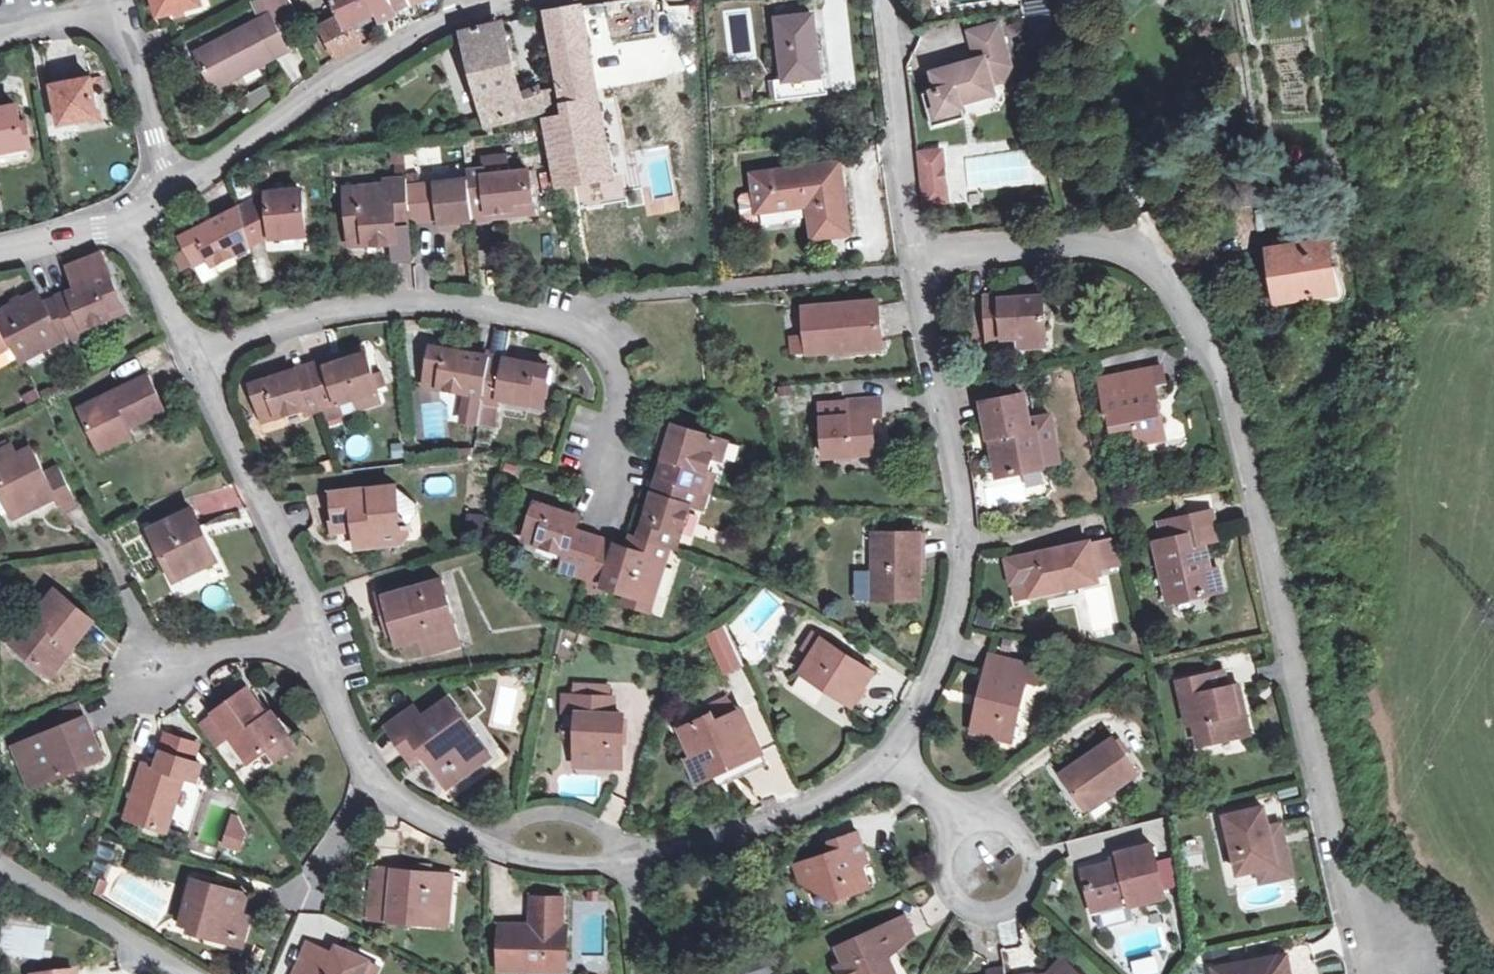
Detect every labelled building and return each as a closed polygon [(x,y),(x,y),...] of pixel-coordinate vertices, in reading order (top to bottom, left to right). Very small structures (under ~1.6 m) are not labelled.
[(158,15),(169,13),(202,5),(201,0),(154,0),(158,15)] [(272,20),(293,9),(294,11),(313,2),(311,0),(263,0),(270,15),(272,20)] [(376,15),(369,0),(334,0),(340,16),(321,26),(337,60),(362,48),(350,27),(376,15)] [(390,0),(369,0),(376,15),(393,8),(390,0)] [(1026,19),(1033,8),(1032,3),(1027,0),(1019,0),(1012,10),(1026,19)] [(613,176),(582,5),(547,11),(566,114),(546,118),(558,186),(613,176)] [(397,16),(393,8),(376,15),(380,23),(397,16)] [(288,50),(272,20),(270,15),(198,54),(216,88),(288,50)] [(510,15),(467,26),(490,119),(562,101),(556,80),(528,87),(510,15)] [(786,80),(776,81),(778,99),(828,93),(823,53),(819,53),(815,16),(779,21),(786,80)] [(1037,17),(1026,19),(1032,48),(1043,47),(1037,17)] [(1001,23),(972,30),(978,58),(934,69),(939,86),(925,90),(933,123),(965,115),(962,99),(996,91),(994,80),(1005,77),(1011,63),(1001,23)] [(452,46),(437,53),(462,111),(478,104),(452,46)] [(61,124),(99,118),(92,79),(54,86),(61,124)] [(27,147),(19,104),(0,108),(0,151),(27,147)] [(941,147),(917,150),(920,172),(923,201),(946,198),(941,147)] [(479,169),(507,169),(507,155),(479,154),(479,169)] [(840,163),(805,168),(805,178),(841,173),(840,163)] [(805,178),(805,168),(753,175),(756,193),(758,212),(809,205),(814,239),(853,233),(850,209),(846,210),(841,173),(805,178)] [(468,181),(473,220),(473,221),(490,219),(490,213),(511,210),(511,214),(535,212),(530,170),(485,175),(484,170),(467,172),(468,181)] [(346,207),(349,239),(364,238),(364,246),(396,244),(395,227),(394,212),(409,211),(407,188),(407,179),(386,181),(386,186),(360,188),(361,206),(346,207)] [(468,181),(407,188),(409,211),(410,221),(437,218),(438,223),(473,220),(468,181)] [(240,207),(240,209),(248,241),(271,234),(271,236),(305,233),(302,190),(268,193),(240,207)] [(758,212),(756,193),(738,195),(735,200),(738,224),(759,222),(758,212)] [(182,238),(196,266),(209,259),(213,266),(239,253),(241,258),(252,253),(248,241),(240,209),(182,238)] [(394,212),(395,227),(410,225),(410,221),(409,211),(394,212)] [(364,238),(349,239),(349,247),(364,246),(364,238)] [(1272,270),(1268,271),(1270,283),(1274,282),(1278,302),(1336,292),(1327,240),(1269,250),(1272,270)] [(209,259),(196,266),(199,273),(213,266),(209,259)] [(110,275),(55,298),(71,334),(73,338),(86,333),(85,327),(111,317),(108,309),(121,304),(110,275)] [(55,298),(44,303),(39,294),(0,314),(0,319),(13,345),(21,360),(71,334),(55,298)] [(1047,345),(1045,316),(1036,317),(1035,298),(1001,299),(1000,296),(985,296),(987,339),(1018,337),(1018,346),(1047,345)] [(1044,297),(1035,298),(1036,317),(1045,316),(1044,297)] [(808,353),(881,347),(877,301),(804,308),(808,353)] [(108,309),(111,317),(124,312),(121,304),(108,309)] [(13,345),(0,319),(0,351),(13,345)] [(483,402),(491,357),(431,346),(425,378),(438,380),(437,387),(468,393),(464,417),(480,420),(483,402)] [(364,348),(325,361),(327,366),(366,354),(364,348)] [(327,366),(325,361),(308,366),(322,408),(377,390),(366,354),(327,366)] [(491,357),(483,402),(497,405),(499,399),(529,404),(531,396),(545,398),(550,367),(491,357)] [(307,413),(322,408),(308,366),(252,385),(262,415),(274,411),(276,417),(305,408),(307,413)] [(1109,432),(1134,428),(1137,445),(1164,439),(1154,386),(1164,384),(1161,367),(1099,379),(1109,432)] [(79,408),(96,444),(128,429),(167,411),(150,375),(79,408)] [(438,380),(425,378),(424,385),(437,387),(438,380)] [(988,439),(994,438),(1002,476),(1044,468),(1036,428),(1030,430),(1023,395),(981,404),(988,439)] [(531,396),(529,404),(544,407),(545,398),(531,396)] [(847,418),(822,419),(824,457),(873,454),(871,416),(881,415),(880,400),(846,402),(847,418)] [(714,459),(724,462),(730,444),(675,426),(658,477),(703,491),(714,459)] [(133,439),(128,429),(96,444),(101,455),(133,439)] [(10,510),(34,499),(37,506),(56,497),(62,510),(76,503),(58,467),(45,473),(34,449),(17,456),(12,446),(0,452),(0,470),(4,479),(0,481),(0,490),(10,510)] [(713,494),(724,462),(714,459),(703,491),(710,493),(713,494)] [(703,511),(710,493),(703,491),(658,477),(653,492),(639,537),(661,543),(670,546),(674,533),(681,536),(691,507),(703,511)] [(395,485),(370,488),(374,519),(399,516),(408,523),(418,511),(417,502),(395,485)] [(354,518),(356,531),(357,546),(401,540),(409,533),(408,523),(399,516),(374,519),(370,488),(332,492),(335,519),(354,518)] [(13,517),(37,506),(34,499),(10,510),(13,517)] [(589,580),(602,541),(576,532),(580,518),(567,514),(536,504),(527,533),(539,537),(537,545),(568,555),(563,572),(589,580)] [(1163,542),(1157,543),(1170,600),(1224,588),(1218,568),(1207,571),(1201,543),(1218,539),(1212,511),(1159,524),(1163,542)] [(176,580),(196,571),(192,564),(210,556),(198,529),(201,527),(193,512),(152,531),(176,580)] [(336,532),(356,531),(354,518),(335,519),(336,532)] [(524,541),(537,545),(539,537),(527,533),(524,541)] [(677,549),(681,536),(674,533),(670,546),(677,549)] [(875,599),(919,599),(920,534),(875,533),(875,599)] [(665,562),(670,546),(661,543),(639,537),(630,534),(626,548),(665,562)] [(665,562),(626,548),(602,541),(589,580),(605,585),(604,587),(652,603),(665,562)] [(1090,542),(1022,557),(1031,596),(1099,581),(1090,542)] [(192,564),(196,571),(214,563),(210,556),(192,564)] [(1031,596),(1022,557),(1014,559),(1019,582),(1014,582),(1018,599),(1031,596)] [(18,637),(62,671),(107,614),(63,580),(18,637)] [(377,593),(383,615),(390,613),(395,633),(398,644),(422,637),(457,628),(443,580),(407,590),(405,585),(377,593)] [(388,634),(395,633),(390,613),(383,615),(388,634)] [(727,625),(707,634),(723,670),(743,661),(727,625)] [(462,645),(457,628),(422,637),(427,654),(462,645)] [(804,649),(812,655),(823,638),(815,633),(804,649)] [(874,672),(823,638),(812,655),(801,672),(853,706),(874,672)] [(971,731),(1004,739),(1009,718),(1016,720),(1026,679),(1036,682),(1040,667),(990,654),(971,731)] [(1199,747),(1241,738),(1234,706),(1241,704),(1237,687),(1226,689),(1223,674),(1179,683),(1188,726),(1194,725),(1199,747)] [(525,680),(494,679),(493,728),(523,729),(525,680)] [(610,681),(572,680),(571,698),(609,699),(610,681)] [(281,739),(249,694),(246,690),(213,713),(248,763),(266,750),(281,739)] [(253,691),(249,694),(281,739),(289,733),(272,711),(269,713),(253,691)] [(571,698),(559,697),(559,714),(578,715),(577,759),(599,761),(598,766),(620,767),(623,717),(613,716),(613,700),(609,699),(571,698)] [(712,726),(742,712),(730,700),(706,711),(709,719),(712,726)] [(423,721),(397,738),(413,761),(425,753),(443,777),(456,768),(461,776),(488,757),(450,701),(423,721)] [(79,703),(54,713),(61,728),(85,717),(79,703)] [(1248,736),(1241,704),(1234,706),(1241,738),(1248,736)] [(397,738),(423,721),(415,710),(389,727),(397,738)] [(761,753),(742,712),(712,726),(709,719),(683,731),(695,758),(702,755),(711,776),(729,767),(727,763),(737,758),(739,763),(761,753)] [(15,748),(33,788),(103,758),(85,717),(61,728),(15,748)] [(1011,741),(1016,720),(1009,718),(1004,739),(1011,741)] [(162,752),(190,761),(195,744),(168,736),(162,752)] [(291,752),(281,739),(266,750),(275,763),(291,752)] [(1085,808),(1137,773),(1114,739),(1062,774),(1085,808)] [(190,761),(162,752),(157,768),(144,764),(127,819),(166,831),(184,777),(191,779),(196,763),(190,761)] [(236,770),(242,781),(272,764),(266,753),(236,770)] [(729,767),(711,776),(717,788),(767,765),(761,753),(739,763),(737,758),(727,763),(729,767)] [(702,755),(695,758),(687,762),(696,782),(711,776),(702,755)] [(196,763),(191,779),(197,781),(202,765),(196,763)] [(456,768),(443,777),(448,785),(461,776),(456,768)] [(1239,874),(1275,866),(1271,847),(1274,846),(1265,809),(1227,817),(1239,874)] [(220,847),(239,852),(249,818),(230,813),(220,847)] [(835,853),(808,862),(817,890),(821,903),(871,885),(864,862),(869,861),(859,833),(832,843),(835,853)] [(1118,862),(1085,870),(1095,907),(1128,899),(1129,905),(1166,896),(1152,845),(1116,854),(1118,862)] [(1200,845),(1185,848),(1189,866),(1203,862),(1200,845)] [(802,881),(817,890),(808,862),(798,866),(802,881)] [(369,918),(432,923),(432,906),(448,907),(450,876),(373,871),(369,918)] [(234,943),(242,912),(247,895),(193,881),(181,923),(209,931),(207,936),(234,943)] [(500,970),(549,971),(549,961),(566,962),(568,926),(564,926),(564,897),(534,897),(533,926),(501,925),(500,970)] [(447,924),(448,907),(432,906),(432,923),(447,924)] [(242,912),(234,943),(245,946),(254,915),(242,912)] [(843,973),(896,973),(889,959),(884,960),(880,950),(915,935),(907,915),(838,948),(846,965),(840,968),(843,973)] [(368,962),(336,948),(331,960),(321,956),(323,951),(308,945),(297,973),(363,973),(368,962)] [(1024,947),(1004,950),(1007,969),(1027,965),(1024,947)] [(1222,948),(1202,952),(1204,964),(1224,960),(1222,948)] [(1286,955),(1215,969),(1216,973),(1290,973),(1286,955)] [(1133,962),(1138,973),(1146,973),(1156,970),(1151,956),(1133,962)] [(549,961),(549,971),(566,971),(566,962),(549,961)] [(1062,961),(1050,973),(1075,973),(1062,961)] [(368,962),(363,973),(377,973),(380,967),(368,962)]
